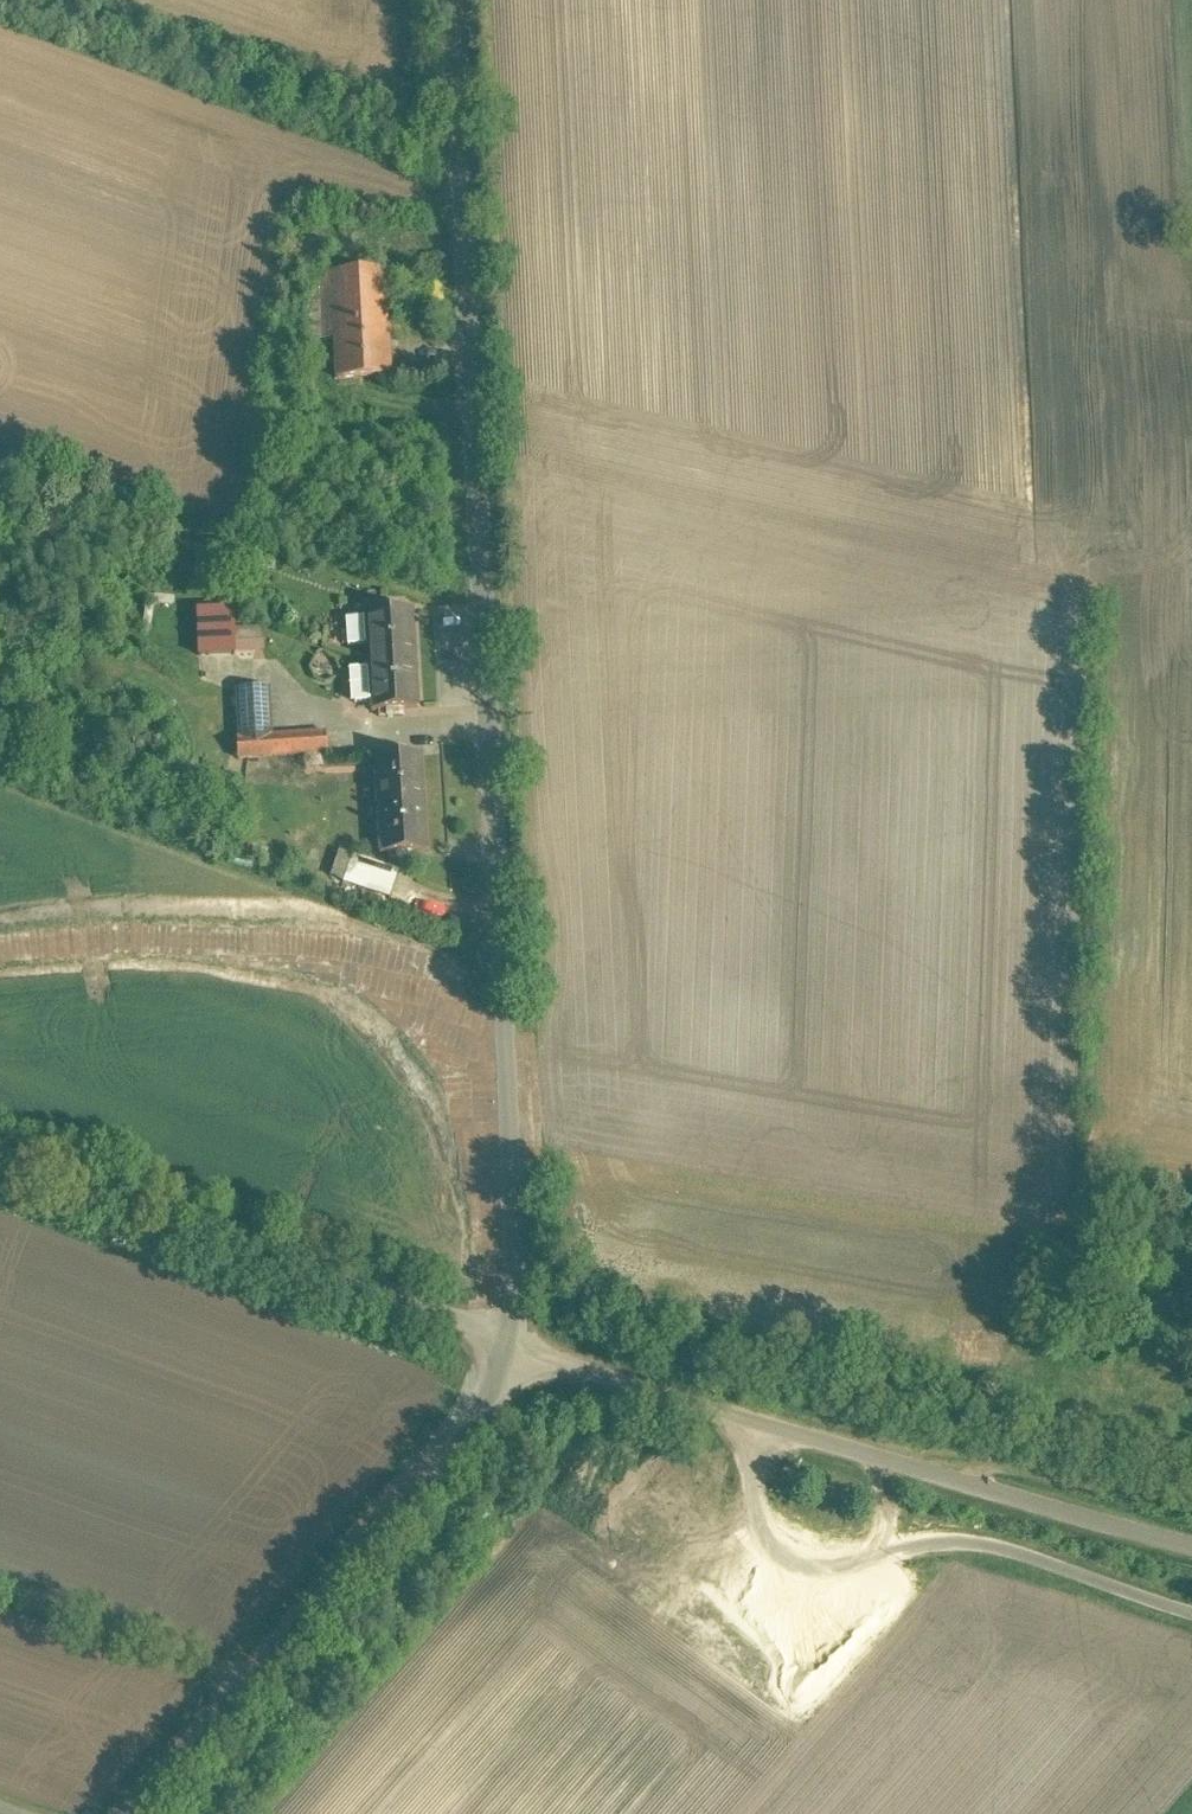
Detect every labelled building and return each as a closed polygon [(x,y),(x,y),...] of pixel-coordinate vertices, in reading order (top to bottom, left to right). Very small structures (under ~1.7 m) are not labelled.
[(398,269),(320,274),(320,288),(308,289),(311,340),(332,339),(334,381),(394,378),(392,336),(401,336),(398,269)] [(233,605),(197,606),(199,653),(264,651),(263,627),(234,628),(233,605)] [(419,708),(412,608),(362,611),(369,711),(419,708)] [(271,686),(234,688),(238,760),(328,755),(326,730),(274,733),(271,686)] [(428,854),(421,754),(371,757),(378,857),(428,854)] [(389,899),(399,872),(351,855),(341,883),(389,899)]
